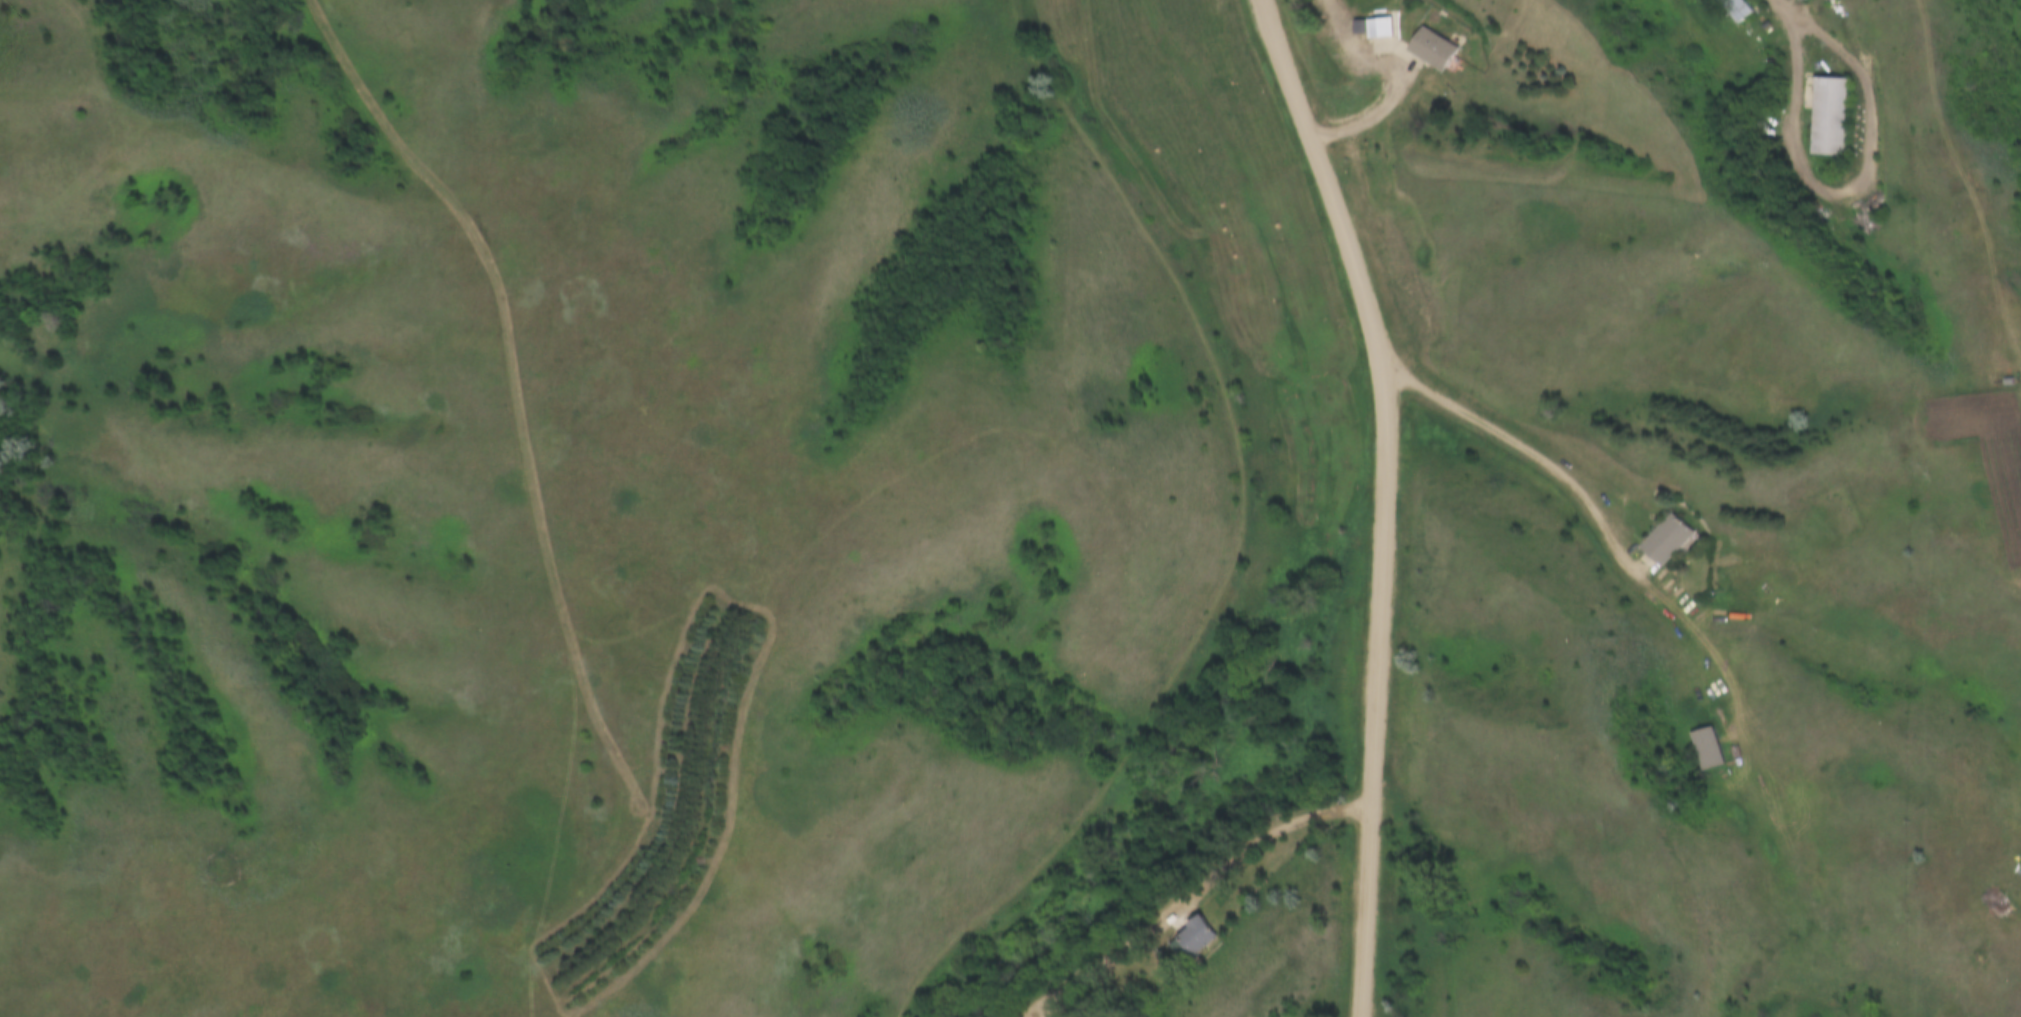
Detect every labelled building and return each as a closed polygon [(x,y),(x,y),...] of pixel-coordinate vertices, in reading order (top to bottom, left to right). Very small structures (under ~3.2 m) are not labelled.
[(1751,24),(1766,11),(1757,0),(1730,0),(1751,24)] [(1372,11),(1373,37),(1401,36),(1400,9),(1372,11)] [(1416,49),(1457,71),(1471,45),(1430,23),(1416,49)] [(1819,77),(1818,154),(1847,155),(1849,78),(1819,77)] [(1711,539),(1677,512),(1647,550),(1670,569),(1689,546),(1698,554),(1711,539)] [(1696,732),(1708,771),(1732,764),(1720,724),(1696,732)] [(1216,934),(1196,916),(1173,941),(1193,959),(1216,934)]
